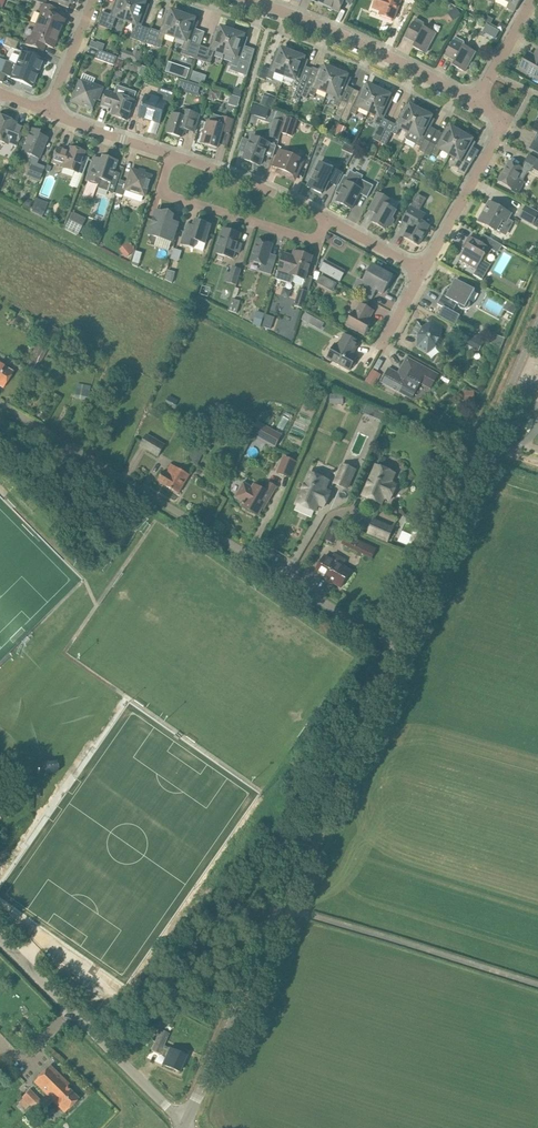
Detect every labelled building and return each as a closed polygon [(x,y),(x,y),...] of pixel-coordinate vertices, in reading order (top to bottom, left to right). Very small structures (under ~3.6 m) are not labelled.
[(127,20),(134,0),(116,0),(111,15),(103,12),(98,25),(106,28),(108,24),(114,26),(117,17),(127,20)] [(146,44),(151,29),(151,30),(142,26),(150,5),(145,3),(145,2),(145,1),(145,0),(134,0),(127,20),(136,24),(131,38),(146,44)] [(325,6),(339,12),(344,1),(351,4),(353,0),(328,0),(325,6)] [(373,8),(382,11),(380,15),(394,20),(401,0),(376,0),(373,8)] [(509,3),(507,8),(514,12),(521,0),(503,0),(509,3)] [(41,12),(36,25),(59,34),(64,20),(56,17),(59,10),(46,5),(42,4),(39,11),(41,12)] [(453,20),(461,14),(456,7),(448,13),(453,20)] [(151,29),(146,44),(155,47),(157,40),(163,42),(166,33),(171,35),(176,37),(184,16),(181,15),(181,14),(181,13),(181,12),(181,11),(180,11),(180,10),(179,10),(178,9),(177,9),(176,9),(175,10),(174,10),(174,11),(174,12),(173,12),(168,10),(160,32),(151,29)] [(184,16),(176,37),(185,40),(183,46),(189,48),(186,56),(196,59),(201,46),(192,43),(199,22),(194,20),(194,19),(194,18),(194,17),(194,16),(193,15),(192,15),(192,14),(191,14),(190,14),(189,14),(188,14),(187,15),(186,15),(186,16),(185,17),(184,16)] [(427,24),(416,18),(405,38),(416,43),(414,47),(425,53),(436,34),(425,28),(427,24)] [(506,25),(500,22),(496,28),(503,31),(506,25)] [(53,48),(59,34),(36,25),(31,38),(29,38),(26,45),(42,51),(45,45),(53,48)] [(201,46),(196,59),(205,62),(207,56),(212,58),(215,50),(225,53),(233,33),(230,32),(231,31),(231,30),(231,29),(230,28),(230,27),(229,27),(228,26),(227,26),(226,26),(225,26),(224,27),(223,28),(223,29),(217,27),(210,49),(201,46)] [(500,31),(495,28),(490,36),(496,39),(500,31)] [(233,33),(225,53),(236,57),(231,70),(247,76),(251,64),(241,60),(244,51),(249,39),(243,37),(244,36),(244,35),(244,34),(243,33),(242,32),(242,31),(241,31),(240,31),(239,30),(238,31),(237,31),(236,31),(235,32),(235,33),(233,33)] [(6,37),(3,45),(16,50),(19,42),(6,37)] [(453,65),(465,72),(475,52),(464,46),(466,43),(456,37),(445,56),(455,61),(453,65)] [(282,50),(277,48),(266,78),(272,80),(275,71),(285,75),(293,54),(290,53),(290,52),(291,51),(290,50),(290,49),(289,48),(288,47),(287,47),(286,47),(285,47),(284,48),(283,49),(282,50)] [(134,49),(131,59),(138,62),(141,51),(134,49)] [(96,58),(114,65),(117,57),(99,50),(96,58)] [(520,69),(537,79),(537,51),(534,57),(528,54),(520,69)] [(22,52),(17,65),(37,73),(42,60),(22,52)] [(293,99),(300,101),(301,97),(306,83),(301,81),(308,60),(303,58),(303,57),(304,57),(303,56),(303,55),(303,54),(302,53),(301,52),(299,52),(297,52),(296,53),(295,54),(294,55),(293,54),(285,75),(295,78),(292,87),(297,89),(293,99)] [(32,87),(37,73),(17,65),(6,61),(2,71),(8,74),(7,76),(11,78),(32,87)] [(169,62),(166,71),(177,75),(179,66),(169,62)] [(314,97),(318,88),(327,92),(336,72),(333,71),(333,70),(333,69),(334,69),(333,68),(333,67),(333,66),(332,66),(332,65),(331,65),(330,64),(329,65),(328,65),(327,65),(326,66),(326,67),(325,68),(320,66),(318,71),(312,86),(306,83),(301,97),(307,99),(308,95),(314,97)] [(351,78),(346,76),(346,75),(346,74),(346,73),(346,72),(345,71),(344,70),(343,70),(342,69),(341,70),(340,70),(339,70),(338,71),(338,72),(337,72),(336,72),(327,92),(337,96),(333,105),(338,107),(335,116),(341,118),(348,103),(342,101),(351,78)] [(192,71),(189,79),(203,84),(206,75),(192,71)] [(80,81),(71,101),(79,105),(80,102),(93,108),(97,100),(100,101),(105,89),(95,84),(94,86),(80,81)] [(183,91),(197,95),(200,86),(185,82),(183,91)] [(347,121),(351,112),(356,115),(360,106),(369,111),(378,90),(376,89),(376,88),(376,87),(376,86),(376,85),(375,84),(374,84),(374,83),(373,83),(372,83),(371,83),(370,83),(370,84),(369,84),(369,85),(368,86),(363,84),(359,93),(354,104),(349,101),(348,103),(341,118),(347,121)] [(114,107),(112,115),(127,120),(134,100),(133,100),(136,92),(117,85),(114,93),(107,91),(102,105),(110,108),(111,106),(114,107)] [(167,103),(171,104),(174,93),(160,88),(157,99),(146,95),(139,116),(160,124),(167,103)] [(211,88),(207,98),(214,101),(215,98),(218,99),(221,91),(211,88)] [(378,90),(369,111),(379,115),(375,124),(380,126),(381,126),(394,97),(389,95),(389,94),(389,93),(389,92),(388,91),(388,90),(387,89),(386,89),(385,88),(384,88),(383,88),(382,89),(381,90),(380,90),(380,91),(378,90)] [(237,106),(239,97),(230,94),(228,104),(237,106)] [(275,100),(264,95),(260,104),(271,109),(275,100)] [(406,104),(391,132),(392,133),(397,135),(401,127),(410,131),(420,112),(418,110),(418,109),(419,108),(418,107),(418,106),(417,105),(417,104),(416,104),(415,104),(414,104),(413,104),(412,105),(411,105),(411,106),(411,107),(406,104)] [(262,107),(254,105),(251,114),(259,116),(262,107)] [(183,117),(173,114),(167,133),(182,137),(185,129),(194,132),(200,115),(185,110),(183,117)] [(435,119),(430,117),(431,116),(431,115),(431,114),(431,113),(430,112),(430,111),(429,111),(428,110),(427,110),(426,110),(425,110),(424,110),(423,111),(422,111),(422,112),(420,112),(410,131),(420,136),(415,144),(421,147),(419,150),(425,153),(431,142),(425,139),(435,119)] [(208,122),(202,143),(217,148),(222,131),(228,133),(232,120),(223,117),(223,118),(212,115),(209,122),(208,122)] [(17,146),(19,140),(21,135),(24,128),(13,124),(13,122),(0,116),(0,141),(5,143),(6,141),(17,146)] [(287,117),(282,133),(292,136),(297,120),(287,117)] [(274,119),(267,136),(278,141),(285,123),(274,119)] [(338,125),(334,135),(342,138),(346,128),(338,125)] [(380,126),(373,139),(380,142),(386,130),(386,129),(381,126),(380,126)] [(461,134),(459,133),(459,132),(460,131),(460,130),(460,129),(459,129),(459,128),(458,127),(457,126),(456,126),(455,126),(454,126),(453,127),(452,127),(452,129),(447,126),(436,145),(431,142),(425,153),(430,156),(432,153),(437,156),(441,148),(451,153),(461,134)] [(25,143),(22,152),(30,156),(30,168),(27,175),(40,180),(45,167),(37,164),(39,159),(47,139),(37,134),(38,131),(31,129),(28,137),(25,143)] [(386,130),(380,142),(386,145),(392,133),(391,132),(386,129),(386,130)] [(461,134),(451,153),(460,158),(455,167),(460,170),(459,173),(465,176),(471,164),(465,161),(476,142),(471,139),(472,138),(472,137),(471,136),(471,135),(471,134),(470,134),(469,133),(468,133),(467,132),(466,133),(465,133),(464,133),(463,134),(463,135),(461,134)] [(21,135),(19,140),(25,143),(28,137),(21,135)] [(244,138),(239,150),(246,153),(243,159),(260,166),(264,155),(269,143),(252,136),(251,141),(244,138)] [(63,168),(83,175),(89,158),(83,157),(85,152),(70,147),(69,151),(57,147),(52,162),(64,166),(63,168)] [(285,171),(283,174),(295,179),(300,167),(297,166),(300,159),(280,150),(273,166),(285,171)] [(499,181),(511,188),(511,190),(516,193),(519,192),(524,183),(524,180),(528,173),(531,172),(533,169),(537,172),(537,160),(529,155),(522,168),(510,161),(499,181)] [(115,195),(115,194),(120,180),(122,174),(113,172),(117,161),(102,157),(100,163),(93,160),(86,180),(99,184),(101,180),(111,183),(107,193),(115,195)] [(320,162),(308,187),(322,194),(323,190),(326,191),(330,183),(336,186),(343,173),(320,162)] [(390,166),(386,173),(391,176),(395,169),(390,166)] [(131,170),(127,182),(120,180),(115,194),(123,196),(125,190),(132,192),(131,197),(133,200),(139,202),(142,200),(143,196),(144,196),(151,176),(131,170)] [(70,186),(77,187),(80,174),(72,172),(70,186)] [(337,201),(351,209),(360,193),(368,197),(374,186),(359,178),(355,186),(347,182),(337,201)] [(376,214),(372,222),(386,229),(395,210),(386,205),(389,199),(378,193),(368,210),(376,214)] [(411,206),(403,221),(411,225),(404,237),(419,245),(429,226),(421,221),(425,214),(419,211),(426,199),(418,195),(411,207),(411,206)] [(35,198),(31,209),(43,214),(48,203),(35,198)] [(503,220),(507,222),(512,214),(489,201),(478,221),(497,231),(503,220)] [(518,218),(537,229),(537,213),(526,206),(518,218)] [(157,211),(149,234),(172,242),(178,224),(172,222),(173,217),(172,216),(172,213),(166,212),(164,214),(157,211)] [(71,214),(64,227),(78,233),(84,221),(71,214)] [(194,225),(187,223),(180,244),(194,248),(196,241),(206,244),(212,225),(195,220),(194,225)] [(401,236),(406,225),(400,222),(395,233),(401,236)] [(235,252),(239,253),(242,244),(238,243),(241,234),(224,229),(216,253),(233,258),(235,252)] [(465,250),(459,260),(476,270),(473,274),(481,279),(489,264),(485,261),(492,250),(495,251),(499,244),(486,236),(482,243),(470,236),(463,248),(465,250)] [(258,239),(251,261),(261,264),(262,264),(259,271),(271,274),(276,257),(270,254),(273,244),(258,239)] [(126,244),(120,249),(127,258),(133,254),(126,244)] [(174,248),(171,260),(176,261),(179,250),(174,248)] [(293,256),(283,253),(275,279),(293,284),(294,282),(303,285),(305,280),(313,257),(294,251),(293,256)] [(345,271),(325,261),(320,271),(340,282),(345,271)] [(353,288),(372,298),(377,290),(383,293),(393,276),(373,265),(363,282),(359,279),(353,288)] [(226,270),(224,281),(236,284),(240,270),(240,268),(232,266),(231,272),(226,270)] [(168,269),(165,278),(172,282),(175,271),(168,269)] [(322,275),(318,283),(325,287),(329,279),(322,275)] [(446,288),(437,304),(444,307),(452,312),(453,312),(457,303),(459,304),(459,305),(459,307),(461,309),(463,310),(465,310),(467,310),(468,308),(470,307),(470,305),(470,303),(470,301),(475,290),(456,280),(450,290),(446,288)] [(303,309),(309,291),(300,289),(294,306),(303,309)] [(232,300),(228,311),(236,314),(239,302),(232,300)] [(507,303),(504,309),(512,314),(516,308),(507,303)] [(347,325),(364,335),(372,321),(369,319),(374,311),(361,304),(356,312),(355,311),(347,325)] [(452,312),(444,307),(439,316),(456,325),(461,316),(453,312),(452,312)] [(305,312),(302,319),(311,324),(315,317),(305,312)] [(255,317),(253,323),(260,326),(263,319),(255,317)] [(264,319),(262,325),(271,328),(273,322),(264,319)] [(410,335),(420,336),(419,347),(427,352),(434,346),(440,349),(445,339),(440,335),(441,327),(432,322),(423,329),(418,321),(410,335)] [(33,355),(42,360),(43,359),(59,330),(49,324),(32,353),(34,354),(33,355)] [(495,333),(491,343),(501,347),(505,337),(495,333)] [(360,342),(345,334),(338,346),(335,344),(328,357),(350,370),(351,367),(355,367),(357,362),(356,359),(357,356),(353,354),(360,342)] [(472,335),(467,344),(478,350),(483,341),(472,335)] [(40,363),(42,360),(33,355),(32,357),(26,368),(33,373),(36,371),(37,369),(40,363)] [(86,363),(73,355),(67,365),(80,373),(86,363)] [(438,375),(407,358),(399,374),(389,369),(382,381),(412,398),(421,382),(431,388),(438,375)] [(4,388),(13,372),(0,364),(0,386),(4,388)] [(373,369),(367,380),(374,385),(381,373),(373,369)] [(44,387),(47,382),(39,377),(36,382),(35,382),(31,388),(40,393),(45,388),(44,387)] [(77,383),(75,396),(88,399),(90,386),(77,383)] [(475,402),(475,391),(466,391),(466,402),(475,402)] [(330,405),(343,405),(343,394),(330,394),(330,405)] [(179,401),(170,395),(166,402),(175,407),(179,401)] [(282,434),(259,421),(252,433),(275,445),(282,434)] [(159,457),(166,445),(147,433),(140,445),(159,457)] [(198,465),(205,451),(196,446),(189,461),(198,465)] [(296,462),(284,457),(277,474),(289,479),(296,462)] [(179,494),(190,476),(171,464),(166,472),(164,471),(157,481),(179,494)] [(355,470),(343,464),(335,483),(347,489),(355,470)] [(395,473),(376,465),(363,496),(381,504),(384,497),(390,499),(397,485),(391,482),(395,473)] [(329,481),(311,473),(297,503),(315,511),(319,504),(325,507),(331,493),(325,490),(329,481)] [(266,502),(268,503),(277,488),(270,484),(266,491),(255,485),(253,488),(244,484),(236,498),(245,503),(242,507),(259,516),(266,502)] [(393,528),(374,520),(369,532),(388,541),(393,528)] [(331,528),(325,539),(334,543),(339,531),(331,528)] [(376,549),(347,535),(343,544),(372,558),(376,549)] [(341,588),(351,571),(343,567),(346,561),(334,554),(331,560),(326,556),(316,573),(341,588)] [(23,881),(19,884),(24,890),(28,887),(23,881)] [(170,1033),(161,1029),(159,1031),(151,1050),(161,1054),(166,1057),(162,1065),(179,1072),(186,1056),(169,1049),(170,1048),(164,1046),(170,1033)] [(153,1040),(146,1034),(142,1038),(148,1044),(153,1040)] [(23,1097),(40,1114),(53,1100),(65,1112),(79,1098),(67,1086),(69,1084),(50,1066),(34,1082),(47,1095),(41,1101),(30,1090),(23,1097)]
